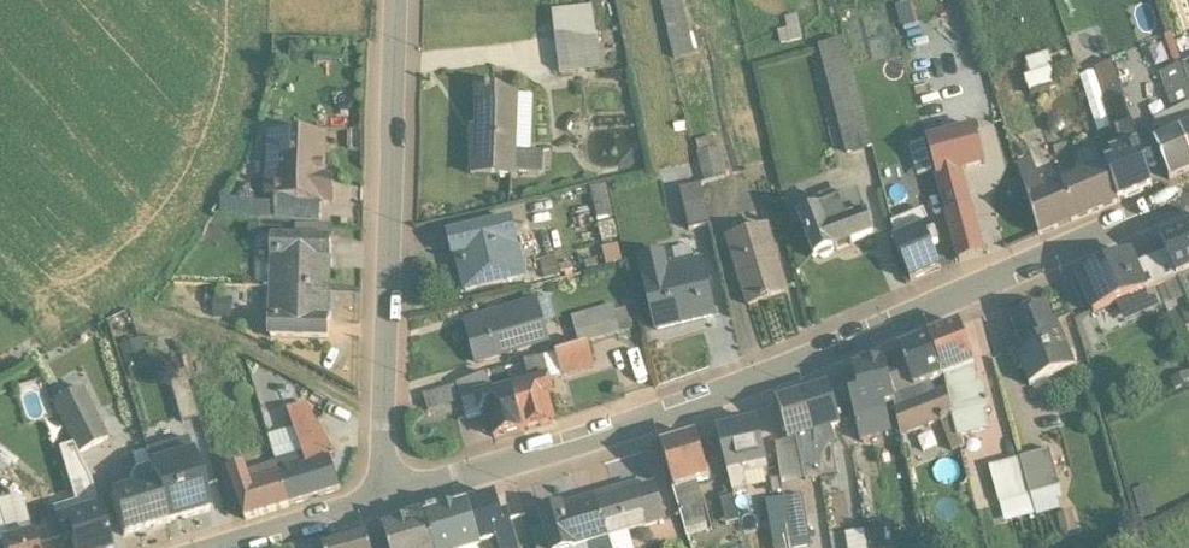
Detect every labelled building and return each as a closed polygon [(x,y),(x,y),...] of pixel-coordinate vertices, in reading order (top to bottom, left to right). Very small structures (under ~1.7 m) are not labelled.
[(660,4),(672,60),(694,55),(681,0),(677,0),(660,4)] [(917,24),(911,4),(894,9),(900,29),(917,24)] [(557,75),(558,76),(601,70),(592,15),(552,20),(557,75)] [(1188,173),(1188,86),(1181,67),(1169,35),(1163,38),(1173,68),(1158,75),(1162,88),(1171,113),(1153,121),(1154,124),(1151,126),(1157,140),(1152,143),(1169,182),(1188,173)] [(871,150),(843,41),(817,47),(845,157),(871,150)] [(1025,62),(1030,77),(1024,80),(1030,97),(1077,80),(1071,63),(1052,69),(1047,55),(1025,62)] [(1152,189),(1111,64),(1094,70),(1105,106),(1103,107),(1119,149),(1109,153),(1111,162),(1106,164),(1119,203),(1152,189)] [(531,153),(532,98),(477,97),(476,140),(471,141),(471,142),(470,177),(516,180),(517,175),(541,176),(543,154),(531,153)] [(934,176),(959,264),(982,257),(964,178),(988,170),(976,130),(909,147),(917,180),(934,176)] [(713,139),(696,143),(698,154),(696,155),(703,184),(726,179),(719,149),(715,150),(713,139)] [(265,205),(332,206),(333,187),(325,186),(326,146),(268,141),(265,205)] [(1015,163),(1038,237),(1119,203),(1106,164),(1043,190),(1030,158),(1015,163)] [(710,227),(701,185),(680,190),(689,232),(689,231),(710,227)] [(604,187),(589,190),(597,223),(612,219),(604,187)] [(798,221),(814,262),(818,261),(820,263),(831,259),(833,255),(874,240),(856,194),(840,201),(831,193),(813,200),(817,213),(798,221)] [(284,225),(284,206),(265,205),(265,203),(245,203),(244,212),(221,212),(215,223),(284,225)] [(891,241),(910,283),(939,271),(930,249),(937,246),(922,213),(891,227),(894,239),(891,241)] [(511,218),(445,234),(451,260),(453,259),(463,294),(527,279),(511,218)] [(597,226),(602,244),(618,239),(613,222),(597,226)] [(768,228),(768,227),(725,241),(746,309),(789,294),(768,228)] [(1188,304),(1188,246),(1182,230),(1173,234),(1159,240),(1165,254),(1168,262),(1171,261),(1188,304)] [(330,290),(332,240),(271,238),(269,289),(330,290)] [(620,262),(617,246),(601,250),(605,266),(620,262)] [(664,253),(637,260),(655,335),(716,320),(702,260),(668,268),(664,253)] [(1078,280),(1094,317),(1117,307),(1125,326),(1163,310),(1160,305),(1173,299),(1168,287),(1177,283),(1168,262),(1165,254),(1134,267),(1130,257),(1078,280)] [(539,262),(543,281),(559,277),(554,258),(539,262)] [(328,341),(330,290),(269,289),(268,339),(328,341)] [(232,300),(212,298),(211,318),(230,319),(232,300)] [(557,321),(550,298),(537,302),(536,299),(462,322),(476,366),(549,344),(543,325),(557,321)] [(571,318),(579,347),(631,331),(625,310),(615,312),(613,306),(571,318)] [(1052,324),(1045,306),(1009,322),(1020,349),(1009,354),(1017,373),(1021,372),(1029,388),(1075,368),(1056,323),(1052,324)] [(973,370),(976,369),(959,327),(928,339),(944,380),(960,451),(964,449),(961,438),(990,432),(986,413),(990,412),(983,386),(978,387),(973,370)] [(939,424),(951,455),(960,451),(946,391),(935,394),(933,387),(944,380),(928,339),(897,351),(901,361),(885,367),(895,408),(893,409),(900,439),(939,424)] [(138,340),(118,346),(124,364),(144,358),(138,340)] [(594,369),(587,345),(524,365),(529,383),(510,389),(523,431),(553,422),(549,399),(554,397),(550,382),(594,369)] [(895,408),(883,362),(851,371),(856,395),(848,397),(859,443),(891,435),(885,411),(895,408)] [(166,377),(181,424),(197,419),(182,372),(166,377)] [(493,439),(523,431),(510,389),(492,393),(486,376),(422,397),(426,412),(460,401),(474,397),(460,401),(466,420),(480,416),(485,415),(493,439)] [(841,428),(828,387),(802,395),(814,437),(820,479),(821,486),(837,483),(831,447),(835,445),(831,431),(841,428)] [(76,456),(106,440),(81,389),(49,403),(71,445),(76,456)] [(802,395),(776,404),(788,442),(775,446),(782,486),(820,479),(814,437),(802,395)] [(333,457),(304,405),(285,413),(290,429),(267,438),(290,507),(308,502),(340,492),(329,461),(333,457)] [(716,433),(732,494),(766,487),(764,472),(766,472),(766,471),(757,424),(716,433)] [(186,439),(143,451),(166,525),(209,512),(186,439)] [(695,439),(661,450),(687,540),(711,531),(697,485),(709,481),(695,439)] [(57,450),(72,504),(52,509),(52,510),(62,544),(70,541),(72,547),(109,547),(89,481),(76,456),(71,445),(57,450)] [(14,462),(0,450),(0,478),(14,462)] [(123,537),(166,525),(143,453),(131,457),(135,470),(133,471),(129,479),(131,487),(110,494),(123,537)] [(1048,456),(989,471),(998,506),(1056,490),(1048,456)] [(244,521),(290,507),(275,463),(246,474),(242,465),(225,471),(244,521)] [(594,496),(608,541),(611,547),(632,547),(628,535),(666,524),(653,485),(636,490),(634,483),(594,496)] [(0,499),(0,546),(1,547),(33,547),(20,504),(11,495),(0,499)] [(594,496),(537,513),(541,526),(528,530),(534,547),(610,547),(594,496)] [(739,523),(732,497),(719,501),(726,527),(739,523)] [(507,518),(501,519),(495,498),(468,506),(480,547),(516,547),(507,518)] [(784,500),(792,547),(805,547),(810,547),(801,498),(784,500)] [(783,500),(766,503),(771,531),(788,528),(784,500),(783,500)] [(468,506),(426,519),(434,547),(480,547),(468,506)] [(426,519),(383,532),(383,534),(387,547),(434,547),(426,519)] [(868,547),(884,547),(880,524),(865,527),(868,547)] [(865,531),(844,534),(847,547),(868,547),(865,531)] [(367,539),(330,547),(387,547),(383,534),(367,539)]
